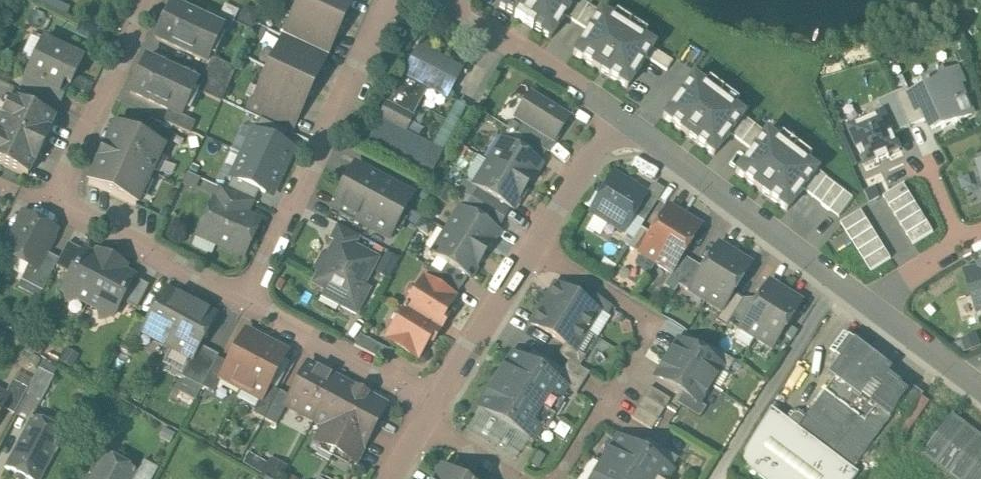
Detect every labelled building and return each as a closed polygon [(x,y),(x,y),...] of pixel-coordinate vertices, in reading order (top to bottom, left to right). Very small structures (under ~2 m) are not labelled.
[(302,4),(296,1),(281,35),(326,56),(339,29),(342,31),(347,20),(344,19),(352,0),(304,0),(302,4)] [(497,5),(551,40),(576,0),(500,0),(497,5)] [(202,20),(171,6),(156,38),(206,62),(221,30),(222,29),(202,20)] [(234,22),(207,9),(202,20),(222,29),(221,30),(229,33),(234,22)] [(600,12),(573,55),(628,89),(655,46),(600,12)] [(326,56),(281,35),(247,107),(272,119),(275,112),(296,121),(309,94),(312,95),(317,85),(313,83),(326,56)] [(83,60),(43,41),(25,78),(58,93),(63,82),(70,86),(83,60)] [(419,45),(403,75),(404,75),(387,106),(412,118),(428,88),(447,98),(463,69),(419,45)] [(236,69),(212,58),(204,74),(229,86),(236,69)] [(196,84),(146,60),(130,93),(168,111),(181,116),(181,115),(196,84)] [(926,85),(928,88),(912,96),(911,96),(918,110),(922,108),(927,119),(932,128),(944,123),(945,126),(973,114),(965,98),(963,99),(952,73),(926,85)] [(229,86),(204,74),(197,91),(221,102),(229,86)] [(58,93),(25,78),(20,90),(52,105),(58,93)] [(694,78),(663,117),(714,156),(744,117),(694,78)] [(908,88),(895,94),(910,127),(927,119),(922,108),(918,110),(911,96),(912,96),(908,88)] [(569,118),(530,93),(515,118),(523,123),(554,142),(569,118)] [(11,99),(0,123),(0,163),(28,176),(33,163),(35,164),(50,132),(48,131),(54,119),(11,99)] [(387,106),(380,118),(380,119),(404,132),(405,131),(412,118),(387,106)] [(181,116),(168,111),(163,121),(190,134),(196,122),(181,115),(181,116)] [(850,126),(866,165),(900,151),(883,111),(850,126)] [(404,132),(380,119),(380,118),(367,143),(430,177),(456,128),(444,122),(431,145),(405,131),(404,132)] [(289,144),(241,121),(229,147),(273,168),(279,156),(283,158),(289,144)] [(554,142),(523,123),(517,134),(525,139),(546,152),(547,152),(554,142)] [(164,146),(116,124),(88,183),(136,205),(164,146)] [(766,133),(736,173),(786,211),(803,189),(817,171),(766,133)] [(525,139),(517,134),(511,144),(519,149),(525,139)] [(197,137),(187,138),(189,149),(199,148),(197,137)] [(546,152),(525,139),(519,149),(540,162),(546,152)] [(511,144),(504,140),(489,163),(526,187),(541,163),(540,162),(519,149),(511,144)] [(273,168),(229,147),(217,173),(265,196),(272,182),(268,180),(273,168)] [(526,187),(489,163),(474,187),(480,191),(489,196),(510,210),(512,210),(526,187)] [(412,195),(356,166),(349,178),(348,177),(332,207),(389,238),(412,195)] [(817,171),(803,189),(813,197),(827,178),(817,171)] [(200,180),(188,174),(183,184),(195,190),(200,180)] [(646,195),(614,175),(591,212),(623,232),(633,216),(640,205),(646,195)] [(827,178),(813,197),(822,203),(836,184),(827,178)] [(646,195),(640,205),(650,212),(650,211),(650,212),(664,190),(654,183),(646,195)] [(836,184),(822,203),(830,210),(845,191),(836,184)] [(885,197),(891,206),(911,194),(905,184),(885,197)] [(253,203),(220,187),(214,201),(246,216),(246,215),(253,203)] [(434,193),(424,188),(418,198),(429,204),(434,193)] [(489,196),(480,191),(474,201),(483,206),(489,196)] [(845,191),(830,210),(839,217),(854,198),(845,191)] [(891,206),(897,216),(917,203),(911,194),(891,206)] [(510,210),(489,196),(483,206),(504,220),(510,210)] [(474,201),(471,199),(464,209),(498,230),(504,220),(483,206),(474,201)] [(246,216),(214,201),(197,235),(244,256),(257,227),(247,223),(250,217),(246,215),(246,216)] [(897,216),(903,226),(923,213),(917,203),(897,216)] [(650,212),(640,205),(633,216),(644,222),(650,212)] [(669,206),(639,254),(655,264),(685,216),(669,206)] [(464,209),(462,208),(447,231),(484,255),(499,231),(498,230),(464,209)] [(841,223),(847,232),(867,220),(861,210),(841,223)] [(903,226),(909,235),(929,223),(923,213),(903,226)] [(56,231),(25,214),(10,242),(5,243),(2,249),(3,255),(10,259),(14,257),(29,265),(36,269),(45,252),(56,231)] [(685,216),(655,264),(672,274),(683,256),(701,226),(685,216)] [(847,232),(853,242),(873,229),(867,220),(847,232)] [(909,235),(915,245),(935,232),(929,223),(909,235)] [(359,236),(339,226),(333,238),(338,241),(352,248),(359,236)] [(853,242),(859,251),(879,239),(873,229),(853,242)] [(484,255),(447,231),(432,255),(447,264),(468,277),(469,278),(484,255)] [(859,251),(865,261),(885,248),(879,239),(859,251)] [(352,248),(338,241),(316,283),(343,297),(339,305),(356,314),(369,290),(361,286),(375,260),(352,248)] [(84,251),(68,243),(59,259),(56,266),(71,274),(84,251)] [(703,268),(689,292),(706,302),(735,254),(719,244),(703,268)] [(865,261),(871,271),(891,258),(885,248),(865,261)] [(96,257),(84,251),(71,274),(63,291),(64,291),(66,298),(71,301),(78,299),(88,304),(111,259),(98,253),(96,257)] [(36,269),(29,265),(21,280),(43,291),(56,266),(59,259),(45,252),(36,269)] [(392,254),(386,264),(395,269),(400,258),(392,254)] [(735,254),(706,302),(721,312),(722,312),(734,293),(752,264),(735,254)] [(683,256),(672,274),(664,287),(674,293),(679,286),(693,262),(683,256)] [(124,266),(111,259),(88,304),(98,309),(100,316),(105,319),(112,316),(113,317),(122,301),(134,277),(121,271),(124,266)] [(974,314),(980,312),(980,261),(961,267),(974,314)] [(693,262),(679,286),(689,292),(703,268),(693,262)] [(468,277),(447,264),(441,274),(461,287),(462,288),(468,277)] [(441,274),(431,268),(425,279),(455,298),(461,287),(441,274)] [(149,286),(134,277),(122,301),(137,309),(149,286)] [(455,298),(425,279),(407,308),(405,307),(404,309),(439,331),(448,317),(444,315),(455,298)] [(786,292),(769,282),(739,329),(756,340),(786,292)] [(582,302),(555,285),(548,296),(550,297),(545,305),(587,332),(599,313),(582,302)] [(194,304),(165,288),(148,322),(142,332),(171,348),(194,304)] [(612,307),(589,292),(582,302),(599,313),(606,318),(612,307)] [(802,302),(786,292),(756,340),(772,350),(802,302)] [(744,299),(734,293),(722,312),(721,312),(716,321),(726,327),(744,299)] [(194,304),(171,348),(191,358),(192,359),(200,345),(215,315),(194,304)] [(587,332),(545,305),(539,314),(538,313),(531,323),(565,344),(575,351),(576,351),(587,332)] [(439,331),(404,309),(403,310),(404,311),(387,340),(417,359),(428,341),(431,343),(439,331)] [(148,322),(134,315),(117,347),(130,354),(142,332),(148,322)] [(721,335),(708,327),(702,337),(715,345),(721,335)] [(228,364),(220,378),(222,379),(241,389),(266,342),(245,331),(228,364)] [(892,369),(853,340),(853,341),(843,334),(829,353),(839,360),(827,375),(834,380),(860,400),(871,385),(878,390),(869,403),(890,419),(896,410),(910,392),(910,391),(887,375),(892,369)] [(392,351),(360,335),(354,346),(386,362),(392,351)] [(704,357),(678,341),(667,359),(710,385),(721,367),(704,357)] [(266,342),(241,389),(261,400),(262,400),(269,386),(287,353),(266,342)] [(575,351),(565,344),(559,354),(569,361),(579,367),(586,357),(576,351),(575,351)] [(200,345),(192,359),(191,358),(182,376),(187,379),(202,387),(218,358),(219,355),(200,345)] [(734,361),(711,347),(704,357),(721,367),(728,371),(734,361)] [(563,371),(532,352),(526,362),(556,382),(563,371)] [(526,362),(512,354),(496,380),(550,414),(566,388),(556,382),(526,362)] [(228,364),(218,358),(202,387),(214,394),(222,379),(220,378),(228,364)] [(710,385),(667,359),(656,377),(682,393),(699,403),(710,385)] [(579,367),(569,361),(563,371),(583,384),(589,374),(579,367)] [(336,379),(308,364),(291,397),(286,406),(314,421),(336,379)] [(583,384),(563,371),(556,382),(566,388),(577,394),(583,384)] [(202,387),(187,379),(180,392),(195,401),(202,387)] [(385,405),(336,379),(314,421),(324,426),(316,441),(355,462),(385,405)] [(550,414),(496,380),(479,407),(534,440),(550,414)] [(860,400),(834,380),(806,417),(797,429),(851,470),(852,469),(890,419),(869,403),(878,390),(871,385),(860,400)] [(28,389),(12,381),(4,397),(5,398),(0,408),(14,415),(26,393),(28,389)] [(262,400),(261,400),(253,414),(264,419),(279,391),(269,386),(262,400)] [(913,386),(910,391),(910,392),(896,410),(907,418),(924,394),(913,386)] [(671,400),(650,387),(644,397),(664,410),(671,400)] [(279,391),(264,419),(276,426),(286,406),(291,397),(279,391)] [(699,403),(682,393),(676,403),(700,418),(706,408),(699,403)] [(664,410),(644,397),(638,408),(658,420),(664,410)] [(658,420),(638,408),(631,418),(652,430),(658,420)] [(797,429),(806,417),(799,412),(791,413),(786,420),(771,409),(738,463),(759,478),(854,478),(858,474),(852,469),(851,470),(797,429)] [(33,416),(5,468),(26,478),(41,478),(65,434),(33,416)] [(953,416),(924,455),(956,478),(980,478),(980,437),(953,416)] [(618,438),(602,464),(626,478),(667,478),(672,471),(670,470),(640,451),(618,438)] [(677,460),(646,441),(640,451),(670,470),(677,460)] [(104,454),(91,478),(133,478),(136,472),(104,454)] [(275,462),(272,466),(269,464),(268,464),(263,475),(271,478),(280,478),(286,468),(275,462)] [(602,464),(592,478),(626,478),(602,464)] [(442,468),(434,478),(460,478),(442,468)]
